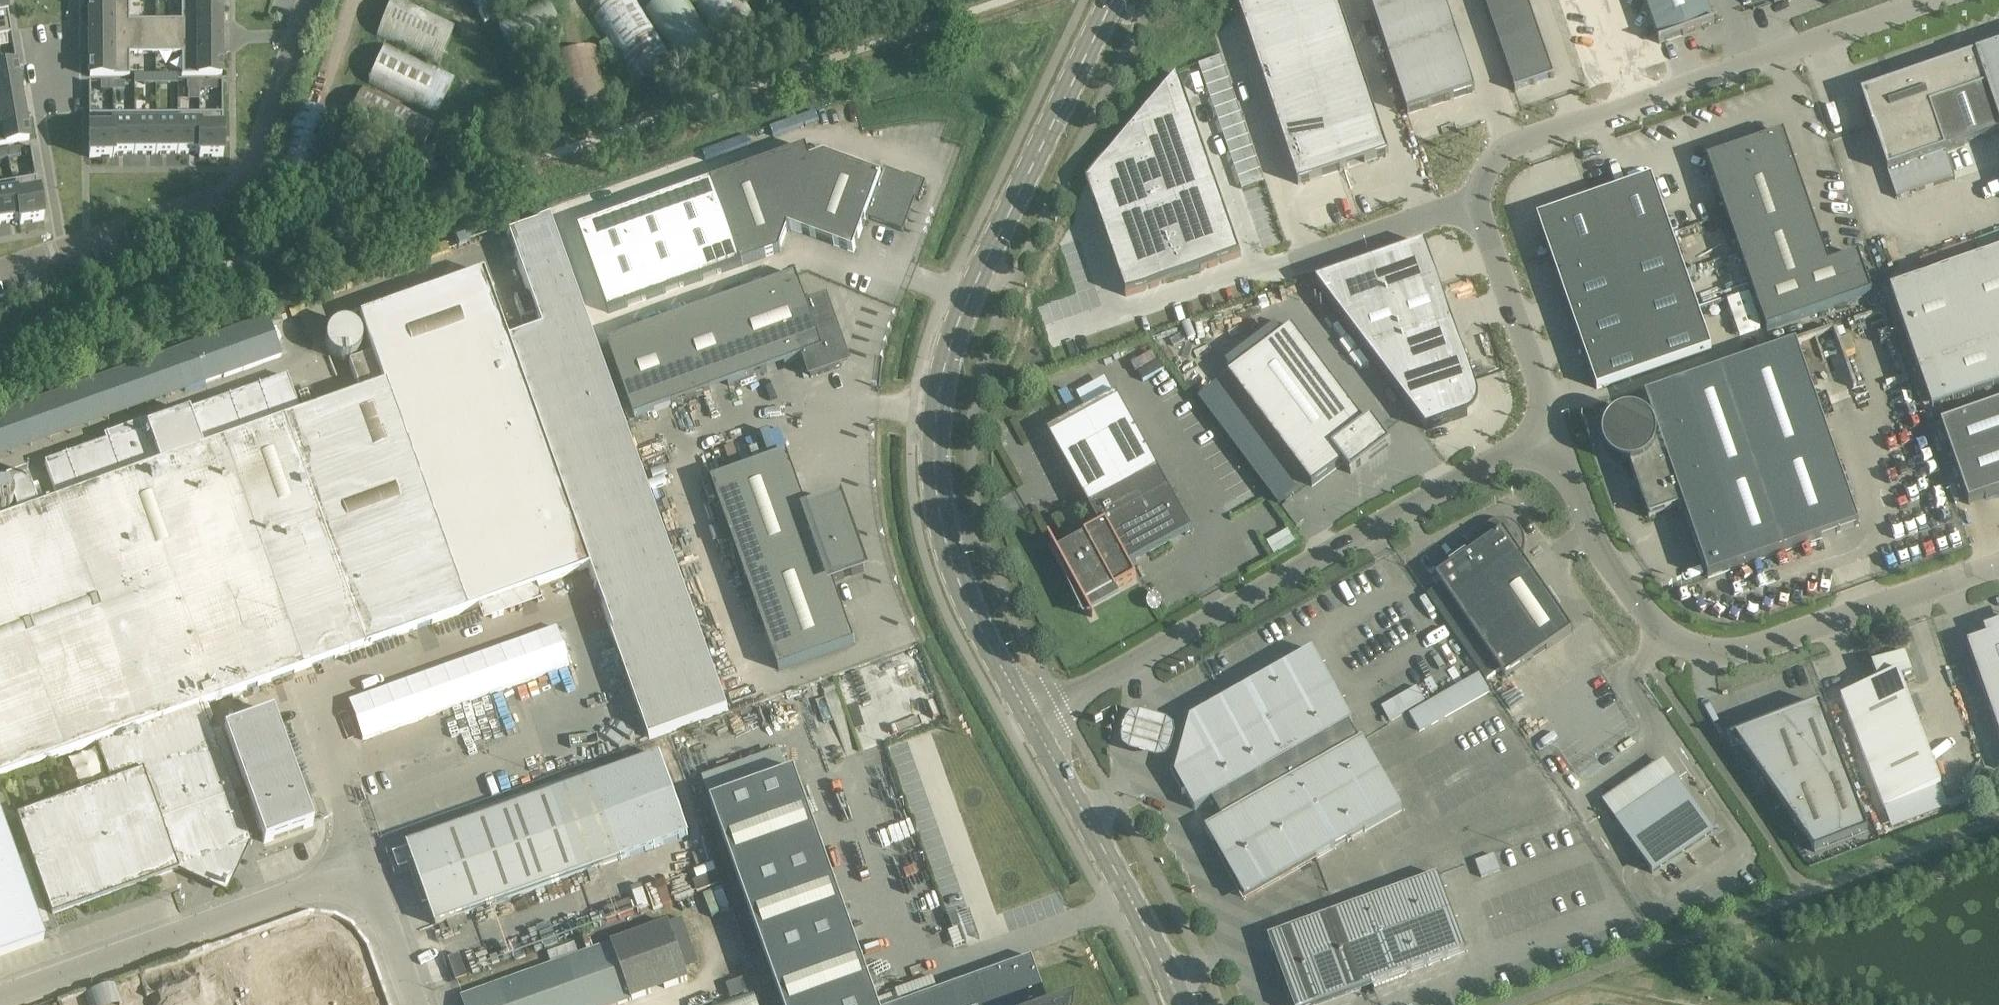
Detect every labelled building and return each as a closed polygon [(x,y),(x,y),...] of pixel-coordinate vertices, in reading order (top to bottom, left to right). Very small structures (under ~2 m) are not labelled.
[(12,35),(6,0),(0,0),(0,37),(12,35)] [(90,38),(156,37),(156,21),(130,21),(129,0),(89,0),(90,38)] [(156,21),(156,37),(222,37),(222,0),(182,0),(182,20),(156,21)] [(376,36),(437,64),(455,24),(403,0),(392,0),(376,36)] [(486,25),(531,0),(472,0),(486,25)] [(494,21),(517,61),(563,36),(544,0),(534,0),(494,21)] [(589,10),(638,86),(674,62),(636,0),(605,0),(589,10)] [(644,11),(679,66),(715,42),(688,0),(661,0),(644,11)] [(692,0),(730,60),(766,37),(744,0),(692,0)] [(1258,66),(1304,51),(1298,32),(1287,0),(1249,0),(1239,8),(1258,66)] [(1298,32),(1343,17),(1338,0),(1287,0),(1298,32)] [(1375,16),(1424,0),(1369,0),(1375,16)] [(1375,16),(1389,58),(1412,51),(1434,43),(1457,35),(1445,0),(1424,0),(1375,16)] [(1515,92),(1555,78),(1528,0),(1483,0),(1515,92)] [(1660,43),(1659,43),(1659,44),(1714,25),(1714,24),(1713,24),(1704,0),(1645,0),(1660,43)] [(1311,71),(1325,113),(1344,170),(1389,155),(1356,56),(1343,17),(1298,32),(1304,51),(1311,71)] [(1457,35),(1434,43),(1453,100),(1476,92),(1457,35)] [(156,54),(156,37),(90,38),(90,77),(130,76),(130,54),(156,54)] [(222,52),(222,37),(156,37),(156,54),(182,54),(182,76),(222,76),(222,52)] [(1434,43),(1412,51),(1430,107),(1453,100),(1434,43)] [(386,44),(367,84),(436,116),(455,76),(386,44)] [(1861,95),(1864,103),(1897,199),(1955,179),(1946,152),(1998,134),(1998,47),(1975,56),(1861,95)] [(603,102),(593,48),(546,57),(556,111),(603,102)] [(1197,59),(1201,71),(1223,63),(1219,51),(1197,59)] [(1325,113),(1311,71),(1304,51),(1258,66),(1279,129),(1325,113)] [(1412,51),(1389,58),(1408,115),(1430,107),(1412,51)] [(1201,71),(1205,82),(1227,74),(1223,63),(1201,71)] [(1,106),(23,102),(16,64),(0,66),(0,106),(1,106)] [(1205,82),(1209,93),(1231,85),(1227,74),(1205,82)] [(156,76),(144,76),(144,84),(156,84),(156,76)] [(168,76),(156,76),(156,84),(168,84),(168,76)] [(1155,101),(1183,91),(1177,76),(1155,101)] [(113,82),(101,82),(101,90),(113,90),(113,82)] [(125,82),(113,82),(113,90),(125,90),(125,82)] [(199,82),(187,82),(187,90),(199,90),(199,82)] [(211,82),(199,82),(199,90),(211,90),(211,82)] [(1235,97),(1231,85),(1209,93),(1213,105),(1235,97)] [(364,86),(344,127),(416,163),(436,122),(364,86)] [(1155,101),(1131,128),(1135,140),(1193,120),(1183,91),(1155,101)] [(1217,116),(1239,108),(1235,97),(1213,105),(1217,116)] [(0,106),(0,145),(29,140),(25,117),(23,102),(1,106),(0,106)] [(275,165),(269,183),(312,197),(317,180),(338,119),(296,104),(275,165)] [(1243,119),(1239,108),(1217,116),(1221,127),(1243,119)] [(1298,185),(1344,170),(1325,113),(1279,129),(1298,185)] [(113,154),(113,114),(89,114),(89,158),(113,158),(113,154)] [(134,114),(113,114),(113,154),(135,154),(134,114)] [(156,114),(134,114),(135,154),(156,154),(156,114)] [(178,114),(156,114),(156,154),(178,154),(178,114)] [(199,114),(178,114),(178,154),(199,154),(199,114)] [(223,114),(199,114),(199,154),(199,157),(223,157),(223,114)] [(1243,119),(1221,127),(1224,139),(1247,131),(1243,119)] [(1201,142),(1193,120),(1135,140),(1143,163),(1201,142)] [(1085,183),(1093,205),(1151,185),(1143,163),(1135,140),(1131,128),(1103,159),(1085,183)] [(1228,150),(1251,142),(1247,131),(1224,139),(1228,150)] [(1872,295),(1858,255),(1830,265),(1784,133),(1707,160),(1766,331),(1872,295)] [(1143,163),(1151,185),(1209,165),(1201,142),(1143,163)] [(1255,154),(1251,142),(1228,150),(1232,161),(1255,154)] [(9,158),(21,156),(20,148),(8,150),(9,158)] [(780,253),(789,229),(854,253),(866,219),(904,232),(916,200),(919,202),(926,183),(907,176),(906,178),(884,169),(882,176),(826,155),(811,160),(806,148),(711,182),(741,267),(780,253)] [(0,152),(0,160),(9,158),(8,150),(0,152)] [(1259,165),(1255,154),(1232,161),(1236,173),(1259,165)] [(1216,188),(1209,165),(1151,185),(1159,208),(1216,188)] [(1259,165),(1236,173),(1240,184),(1263,176),(1259,165)] [(36,178),(13,182),(20,224),(44,221),(36,178)] [(1672,235),(1652,178),(1594,198),(1614,255),(1672,235)] [(0,184),(0,224),(19,221),(20,225),(20,224),(13,182),(0,184)] [(682,240),(726,225),(711,182),(667,198),(682,240)] [(1093,205),(1101,228),(1159,208),(1151,185),(1093,205)] [(1159,208),(1167,231),(1224,210),(1216,188),(1159,208)] [(623,214),(639,256),(682,240),(667,198),(623,214)] [(1557,275),(1614,255),(1594,198),(1537,218),(1557,275)] [(1101,228),(1109,251),(1167,231),(1159,208),(1101,228)] [(1224,210),(1167,231),(1175,253),(1232,233),(1224,210)] [(594,272),(639,256),(623,214),(579,230),(594,272)] [(44,463),(58,501),(0,522),(0,778),(99,743),(113,783),(18,817),(53,914),(175,870),(226,894),(250,845),(251,845),(252,844),(210,726),(213,718),(208,704),(466,611),(588,568),(650,741),(729,713),(552,219),(507,235),(541,329),(507,341),(483,273),(359,318),(362,326),(366,338),(372,352),(347,361),(359,393),(300,414),(287,376),(145,427),(143,421),(102,436),(104,441),(44,463)] [(698,282),(741,267),(726,225),(682,240),(698,282)] [(1175,253),(1167,231),(1109,251),(1117,273),(1175,253)] [(1232,233),(1175,253),(1183,276),(1240,256),(1232,233)] [(1557,275),(1570,313),(1685,273),(1672,235),(1614,255),(1557,275)] [(698,282),(682,240),(639,256),(654,298),(698,282)] [(1344,321),(1441,287),(1426,244),(1316,283),(1344,321)] [(1183,276),(1175,253),(1117,273),(1125,296),(1183,276)] [(1890,291),(1919,374),(1998,346),(1998,253),(1890,291)] [(609,314),(654,298),(639,256),(594,272),(609,314)] [(1698,311),(1685,273),(1570,313),(1584,351),(1641,331),(1698,311)] [(808,308),(796,276),(608,344),(635,420),(802,360),(810,381),(839,370),(847,355),(828,301),(808,308)] [(1344,321),(1367,351),(1453,321),(1441,287),(1344,321)] [(526,294),(513,299),(521,319),(534,314),(526,294)] [(1749,294),(1727,302),(1739,336),(1761,328),(1749,294)] [(1698,311),(1641,331),(1654,369),(1711,349),(1698,311)] [(0,413),(0,458),(281,357),(267,318),(0,413)] [(332,325),(329,330),(327,337),(328,344),(331,349),(335,353),(340,356),(346,357),(352,357),(358,354),(362,350),(365,344),(366,338),(362,326),(357,321),(350,319),(344,318),(337,321),(332,325)] [(1478,395),(1453,321),(1367,351),(1427,430),(1468,416),(1466,412),(1475,396),(1478,395)] [(1312,487),(1343,464),(1351,474),(1391,444),(1372,418),(1364,424),(1292,328),(1229,375),(1312,487)] [(1654,369),(1641,331),(1584,351),(1597,389),(1654,369)] [(1708,579),(1855,527),(1859,525),(1796,345),(1645,397),(1650,414),(1643,416),(1640,415),(1638,414),(1635,413),(1632,413),(1629,413),(1626,413),(1623,414),(1620,414),(1618,416),(1616,417),(1613,418),(1611,420),(1609,422),(1607,425),(1606,427),(1605,430),(1604,432),(1603,435),(1603,438),(1603,441),(1604,444),(1604,445),(1610,458),(1612,460),(1614,462),(1617,463),(1619,465),(1622,466),(1625,467),(1628,467),(1631,467),(1649,519),(1683,507),(1708,579)] [(1047,432),(1097,522),(1081,530),(1082,532),(1073,537),(1069,531),(1069,532),(1062,536),(1062,535),(1061,535),(1064,542),(1053,547),(1092,618),(1094,617),(1086,604),(1114,589),(1115,591),(1137,579),(1130,566),(1192,532),(1117,394),(1047,432)] [(1969,504),(1998,494),(1998,406),(1941,426),(1969,504)] [(855,644),(833,583),(864,572),(840,505),(809,516),(787,455),(712,482),(779,671),(855,644)] [(26,471),(5,478),(17,510),(37,503),(26,471)] [(1479,548),(1433,579),(1438,588),(1441,586),(1505,678),(1573,631),(1521,557),(1522,556),(1523,554),(1523,553),(1524,552),(1524,550),(1525,549),(1525,547),(1525,546),(1525,544),(1525,543),(1525,541),(1525,540),(1524,538),(1524,537),(1524,535),(1523,535),(1523,534),(1522,532),(1521,531),(1521,530),(1520,529),(1519,528),(1518,527),(1517,526),(1515,525),(1514,524),(1513,523),(1511,523),(1510,522),(1509,521),(1507,521),(1505,521),(1504,521),(1502,520),(1501,520),(1499,521),(1498,521),(1496,521),(1495,522),(1493,522),(1492,523),(1491,523),(1489,524),(1488,525),(1487,526),(1486,527),(1485,527),(1484,528),(1483,530),(1483,531),(1482,532),(1481,533),(1480,535),(1480,536),(1479,538),(1479,539),(1479,541),(1478,542),(1478,544),(1478,545),(1478,547),(1479,548)] [(1967,643),(1998,735),(1998,628),(1989,631),(1990,635),(1967,643)] [(1212,800),(1223,819),(1363,739),(1362,738),(1359,740),(1349,723),(1352,721),(1313,651),(1191,720),(1175,775),(1195,810),(1212,800)] [(1879,682),(1841,696),(1885,809),(1941,787),(1899,678),(1913,673),(1905,652),(1884,660),(1884,661),(1872,665),(1879,682)] [(1424,705),(1408,715),(1419,733),(1488,694),(1478,675),(1424,705)] [(1416,691),(1381,711),(1389,725),(1408,715),(1424,705),(1416,691)] [(1867,831),(1859,809),(1820,707),(1821,706),(1820,705),(1733,738),(1734,739),(1735,739),(1815,852),(1867,831)] [(1157,711),(1151,712),(1143,716),(1137,723),(1134,731),(1133,738),(1135,747),(1140,755),(1147,760),(1156,763),(1166,762),(1174,758),(1179,754),(1183,746),(1185,739),(1184,730),(1180,723),(1174,716),(1166,712),(1157,711)] [(1363,739),(1223,819),(1206,828),(1245,899),(1403,810),(1363,739)] [(478,822),(408,847),(416,869),(418,874),(430,907),(436,926),(583,874),(689,836),(661,757),(592,782),(587,768),(560,777),(473,808),(478,822)] [(711,805),(783,1004),(898,1004),(895,995),(877,1001),(796,775),(788,777),(711,805)] [(1674,781),(1615,820),(1654,878),(1713,839),(1674,781)] [(918,847),(890,855),(898,882),(925,875),(918,847)] [(1494,857),(1475,864),(1481,880),(1499,873),(1494,857)] [(1465,951),(1438,875),(1268,938),(1293,1004),(1318,1004),(1465,951)] [(480,916),(484,927),(507,919),(503,908),(480,916)] [(442,932),(448,930),(446,924),(440,926),(442,932)] [(688,980),(669,924),(462,998),(465,1004),(619,1004),(688,980)] [(339,956),(319,962),(313,937),(250,954),(261,992),(298,982),(304,1004),(352,1004),(339,956)] [(452,981),(479,974),(474,953),(447,959),(452,981)] [(1032,958),(900,1004),(1049,1004),(1032,958)] [(724,983),(728,1001),(714,1004),(754,1004),(746,977),(724,983)]
